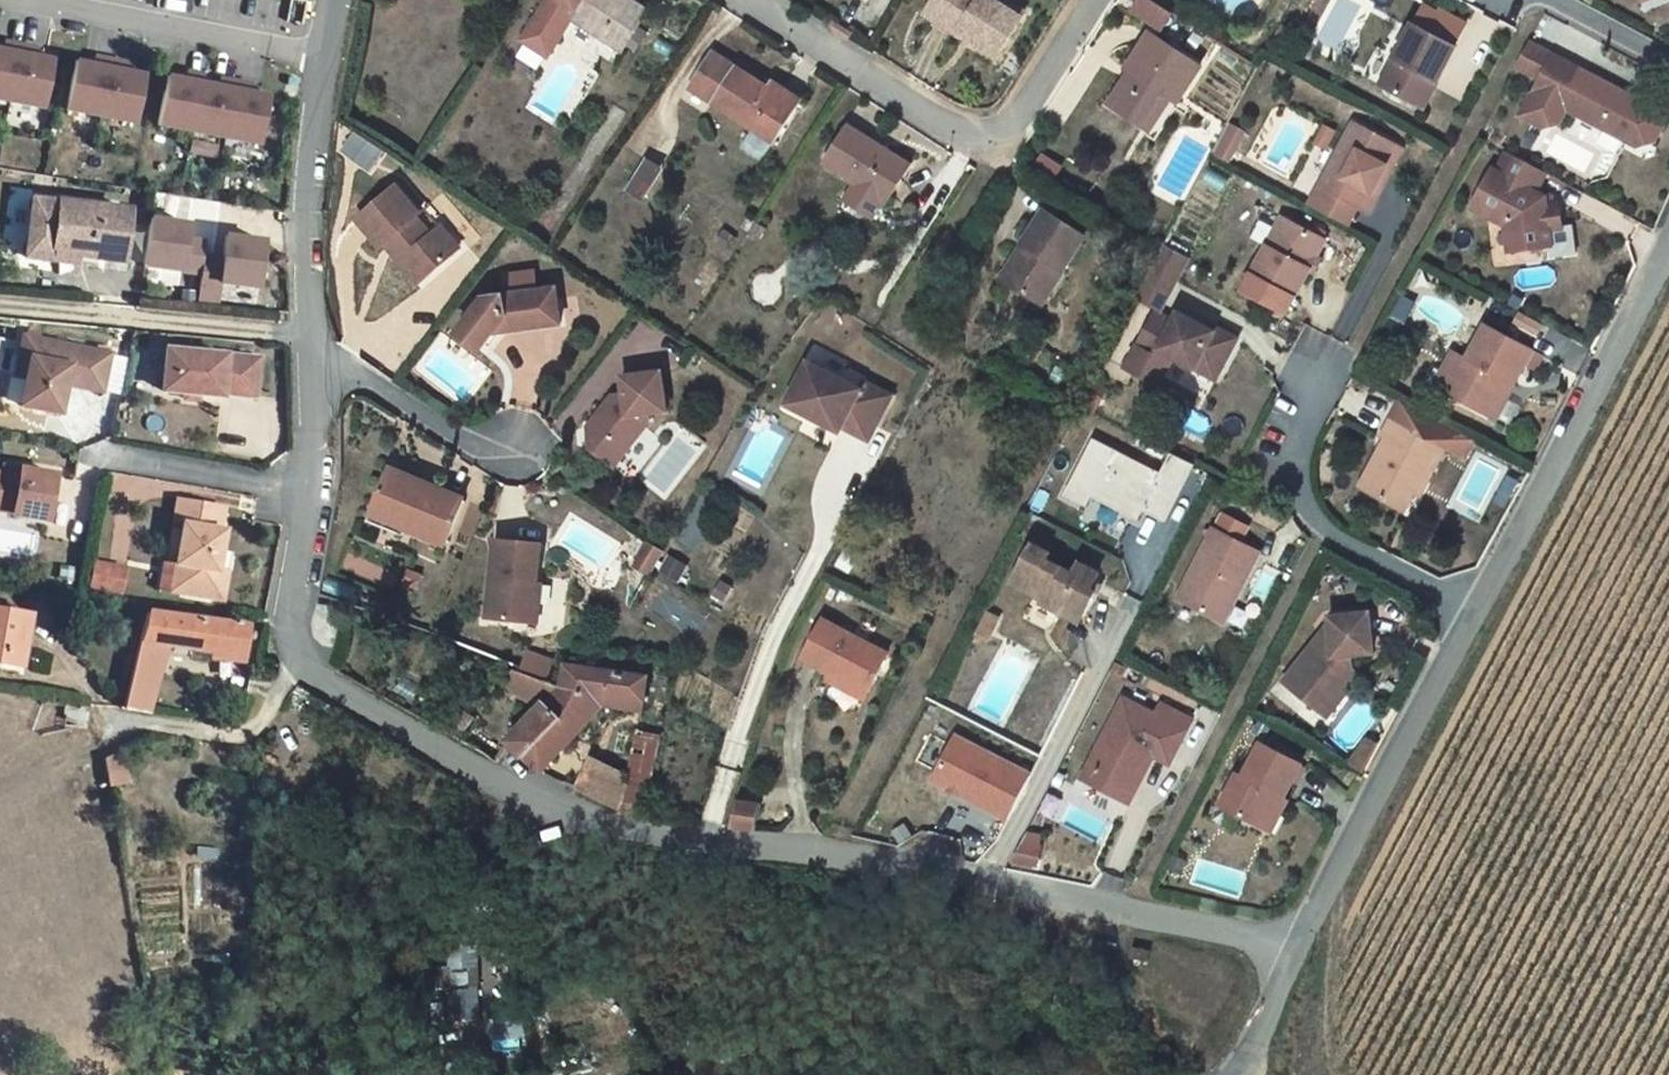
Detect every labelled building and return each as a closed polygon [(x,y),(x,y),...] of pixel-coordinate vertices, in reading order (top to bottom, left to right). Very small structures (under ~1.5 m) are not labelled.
[(548,55),(572,18),(622,50),(648,10),(633,0),(548,0),(523,39),(548,55)] [(927,14),(960,34),(963,30),(975,37),(972,42),(996,57),(1021,17),(1003,5),(1006,0),(935,0),(927,14)] [(1003,5),(1021,17),(1025,11),(1007,0),(1006,0),(1003,5)] [(1163,31),(1173,15),(1151,0),(1138,0),(1131,9),(1163,31)] [(1413,24),(1381,85),(1417,103),(1431,78),(1438,82),(1456,47),(1413,24)] [(963,30),(960,34),(972,42),(975,37),(963,30)] [(1201,65),(1151,33),(1127,69),(1136,74),(1130,83),(1129,83),(1114,106),(1142,124),(1163,92),(1173,98),(1178,102),(1201,65)] [(1531,42),(1518,66),(1540,78),(1553,54),(1531,42)] [(0,50),(0,102),(42,111),(51,59),(0,50)] [(763,160),(775,141),(801,100),(773,82),(770,87),(714,52),(691,89),(754,128),(742,146),(763,160)] [(1553,54),(1540,78),(1520,115),(1544,128),(1559,124),(1567,109),(1638,147),(1655,141),(1668,115),(1641,101),(1638,107),(1626,101),(1630,94),(1553,54)] [(143,74),(72,61),(63,114),(135,126),(143,74)] [(270,95),(164,77),(154,126),(259,147),(270,95)] [(1431,78),(1417,103),(1424,107),(1438,82),(1431,78)] [(1163,92),(1142,124),(1151,131),(1173,98),(1163,92)] [(1630,94),(1626,101),(1638,107),(1641,101),(1630,94)] [(1354,123),(1320,186),(1358,206),(1369,212),(1377,195),(1376,195),(1371,193),(1386,164),(1396,145),(1354,123)] [(853,180),(888,203),(912,164),(849,124),(825,163),(853,180)] [(1229,125),(1213,153),(1229,161),(1244,132),(1229,125)] [(1498,172),(1493,169),(1472,208),(1505,226),(1509,252),(1552,247),(1551,231),(1563,229),(1561,204),(1553,205),(1552,196),(1538,188),(1546,173),(1508,153),(1498,172)] [(662,168),(648,159),(629,189),(643,198),(662,168)] [(1386,164),(1371,193),(1376,195),(1391,167),(1386,164)] [(853,180),(849,186),(885,208),(888,203),(853,180)] [(397,185),(358,219),(382,246),(386,243),(391,238),(407,257),(410,255),(427,276),(460,248),(442,226),(432,234),(416,216),(420,212),(397,185)] [(1358,206),(1320,186),(1310,205),(1348,225),(1358,206)] [(54,252),(123,261),(130,210),(33,199),(26,258),(54,261),(54,252)] [(1046,210),(1003,278),(1038,300),(1059,266),(1064,269),(1086,235),(1046,210)] [(1325,240),(1283,217),(1252,274),(1295,298),(1310,269),(1315,272),(1321,260),(1316,258),(1325,240)] [(206,241),(186,238),(188,224),(150,219),(144,266),(202,273),(204,256),(206,241)] [(767,227),(758,221),(751,232),(760,238),(767,227)] [(220,291),(221,283),(258,287),(264,240),(226,235),(223,258),(204,256),(202,273),(200,288),(220,291)] [(391,238),(386,243),(419,283),(427,276),(410,255),(407,257),(391,238)] [(1153,269),(1175,281),(1188,259),(1165,247),(1153,269)] [(1059,266),(1038,300),(1042,303),(1064,269),(1059,266)] [(1153,269),(1138,297),(1160,309),(1175,281),(1153,269)] [(542,290),(547,324),(562,322),(557,287),(542,290)] [(503,331),(547,324),(542,290),(486,297),(458,333),(480,350),(498,327),(503,331)] [(1175,321),(1155,311),(1128,364),(1162,381),(1174,357),(1196,369),(1200,360),(1221,371),(1238,339),(1217,327),(1214,331),(1207,327),(1179,313),(1175,321)] [(1392,317),(1382,335),(1398,343),(1407,325),(1392,317)] [(1209,323),(1207,327),(1214,331),(1217,327),(1209,323)] [(1533,350),(1486,325),(1468,358),(1453,351),(1443,371),(1457,378),(1449,394),(1489,415),(1507,380),(1515,384),(1525,364),(1533,350)] [(26,377),(20,405),(60,414),(66,384),(102,392),(110,354),(24,336),(19,357),(30,359),(26,377)] [(166,349),(162,390),(186,393),(198,394),(222,397),(222,393),(256,396),(259,358),(166,349)] [(1533,350),(1525,364),(1536,371),(1544,356),(1533,350)] [(19,357),(16,375),(26,377),(30,359),(19,357)] [(1200,360),(1196,369),(1217,379),(1221,371),(1200,360)] [(861,389),(809,361),(787,404),(841,432),(843,427),(869,440),(892,395),(865,381),(861,389)] [(614,466),(650,422),(648,413),(668,410),(662,371),(623,376),(626,399),(617,400),(612,396),(589,426),(591,449),(614,466)] [(1443,371),(1435,387),(1449,394),(1457,378),(1443,371)] [(1507,380),(1489,415),(1497,419),(1515,384),(1507,380)] [(1386,438),(1360,487),(1397,507),(1415,474),(1428,481),(1445,449),(1455,454),(1466,434),(1402,400),(1382,437),(1386,438)] [(1466,434),(1455,454),(1464,459),(1475,438),(1466,434)] [(1159,471),(1091,438),(1063,494),(1086,505),(1091,496),(1137,519),(1143,508),(1164,518),(1192,462),(1169,451),(1159,471)] [(374,508),(427,530),(425,534),(447,544),(466,499),(391,467),(374,508)] [(4,468),(2,476),(18,479),(20,471),(4,468)] [(13,512),(12,515),(48,520),(56,477),(20,471),(18,479),(2,476),(0,476),(0,510),(13,512)] [(1415,474),(1397,507),(1404,511),(1414,492),(1420,496),(1428,481),(1415,474)] [(184,524),(177,564),(185,565),(181,592),(222,599),(227,572),(217,570),(224,531),(220,530),(224,508),(179,500),(175,523),(184,524)] [(103,503),(103,557),(129,557),(129,503),(103,503)] [(369,521),(422,542),(425,534),(427,530),(374,508),(369,521)] [(1214,527),(1178,598),(1225,622),(1260,551),(1242,541),(1249,527),(1225,514),(1217,529),(1214,527)] [(496,539),(488,617),(528,621),(532,585),(537,585),(537,584),(542,544),(496,539)] [(636,564),(649,572),(663,551),(649,543),(636,564)] [(1042,602),(1082,623),(1097,593),(1092,590),(1096,582),(1100,574),(1080,563),(1074,574),(1047,560),(1050,554),(1032,544),(1012,582),(1044,599),(1042,602)] [(670,555),(661,571),(679,581),(687,566),(670,555)] [(91,586),(106,589),(111,565),(96,562),(91,586)] [(177,564),(172,590),(181,592),(185,565),(177,564)] [(125,568),(111,565),(106,589),(120,592),(125,568)] [(1096,582),(1092,590),(1097,593),(1101,585),(1096,582)] [(532,585),(528,621),(539,622),(543,585),(537,584),(537,585),(532,585)] [(669,601),(660,614),(689,634),(698,621),(669,601)] [(0,610),(0,662),(21,666),(30,615),(0,610)] [(148,610),(140,642),(168,646),(243,657),(247,625),(148,610)] [(989,612),(978,633),(990,638),(1000,618),(989,612)] [(1322,633),(1285,680),(1320,709),(1352,668),(1350,655),(1374,652),(1370,612),(1330,616),(1331,623),(1332,633),(1322,633)] [(889,652),(824,619),(803,659),(835,675),(869,692),(889,652)] [(1331,623),(1322,633),(1332,633),(1331,623)] [(250,629),(248,633),(249,637),(252,639),(255,638),(257,636),(256,632),(254,629),(250,629)] [(140,642),(133,671),(160,677),(168,646),(140,642)] [(526,757),(542,772),(574,738),(589,722),(595,715),(597,713),(600,694),(612,696),(619,697),(618,706),(643,710),(645,700),(648,676),(567,664),(561,686),(548,701),(565,716),(542,740),(526,757)] [(1352,668),(1320,709),(1329,715),(1361,675),(1352,668)] [(512,743),(526,757),(542,740),(565,716),(548,701),(561,686),(552,682),(515,669),(505,682),(542,707),(533,716),(527,723),(510,740),(512,743)] [(149,713),(160,677),(133,671),(124,709),(149,713)] [(832,681),(865,698),(869,692),(835,675),(832,681)] [(600,694),(597,713),(612,696),(600,694)] [(1121,796),(1136,767),(1146,772),(1146,771),(1145,771),(1153,757),(1172,759),(1193,719),(1163,704),(1157,714),(1125,698),(1090,766),(1106,775),(1101,786),(1121,796)] [(456,706),(441,730),(459,739),(474,717),(456,706)] [(522,718),(527,723),(533,716),(528,711),(522,718)] [(627,795),(624,800),(646,805),(660,734),(640,730),(627,795)] [(956,737),(934,780),(1010,819),(1032,776),(956,737)] [(1238,772),(1223,805),(1263,825),(1278,795),(1284,797),(1302,763),(1261,742),(1244,775),(1238,772)] [(104,759),(109,786),(128,783),(122,749),(104,759)] [(593,757),(578,789),(581,791),(611,805),(627,775),(593,757)] [(1106,775),(1090,766),(1084,777),(1101,786),(1106,775)] [(1136,767),(1121,796),(1131,801),(1146,772),(1136,767)] [(1278,795),(1263,825),(1273,830),(1288,799),(1284,797),(1278,795)] [(740,800),(735,826),(758,829),(764,803),(740,800)] [(906,824),(895,831),(903,842),(913,835),(906,824)] [(1023,844),(1016,859),(1039,864),(1042,848),(1023,844)] [(1136,946),(1134,957),(1150,961),(1153,949),(1136,946)] [(479,1018),(478,987),(448,989),(449,1019),(479,1018)] [(493,1050),(525,1048),(523,1016),(491,1018),(493,1050)]
